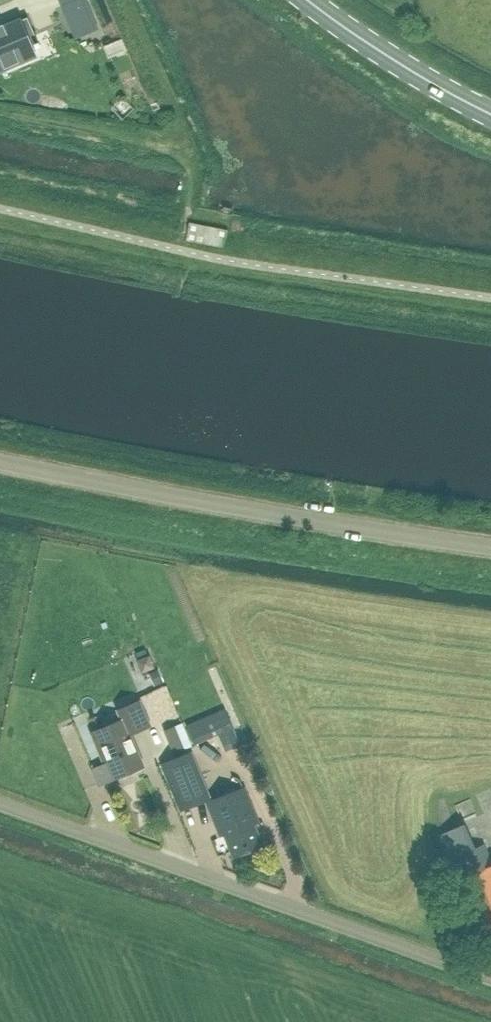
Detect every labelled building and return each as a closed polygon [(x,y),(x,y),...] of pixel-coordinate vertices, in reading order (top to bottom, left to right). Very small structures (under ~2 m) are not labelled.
[(62,5),(76,37),(94,29),(82,0),(74,0),(62,5)] [(39,46),(27,17),(4,27),(3,24),(2,24),(3,27),(0,28),(0,63),(39,46)] [(225,244),(225,231),(190,229),(189,243),(225,244)] [(125,736),(123,732),(147,722),(138,700),(117,708),(112,711),(116,722),(91,732),(99,754),(104,752),(115,777),(143,766),(130,734),(125,736)] [(240,744),(224,708),(186,723),(195,743),(214,736),(218,735),(225,751),(240,744)] [(184,748),(174,725),(163,730),(173,753),(184,748)] [(180,808),(208,796),(190,754),(163,765),(180,808)] [(262,844),(254,822),(258,821),(244,787),(206,802),(219,835),(224,833),(233,855),(262,844)] [(464,823),(439,833),(458,879),(477,871),(490,904),(490,861),(484,843),(474,847),(464,823)]
